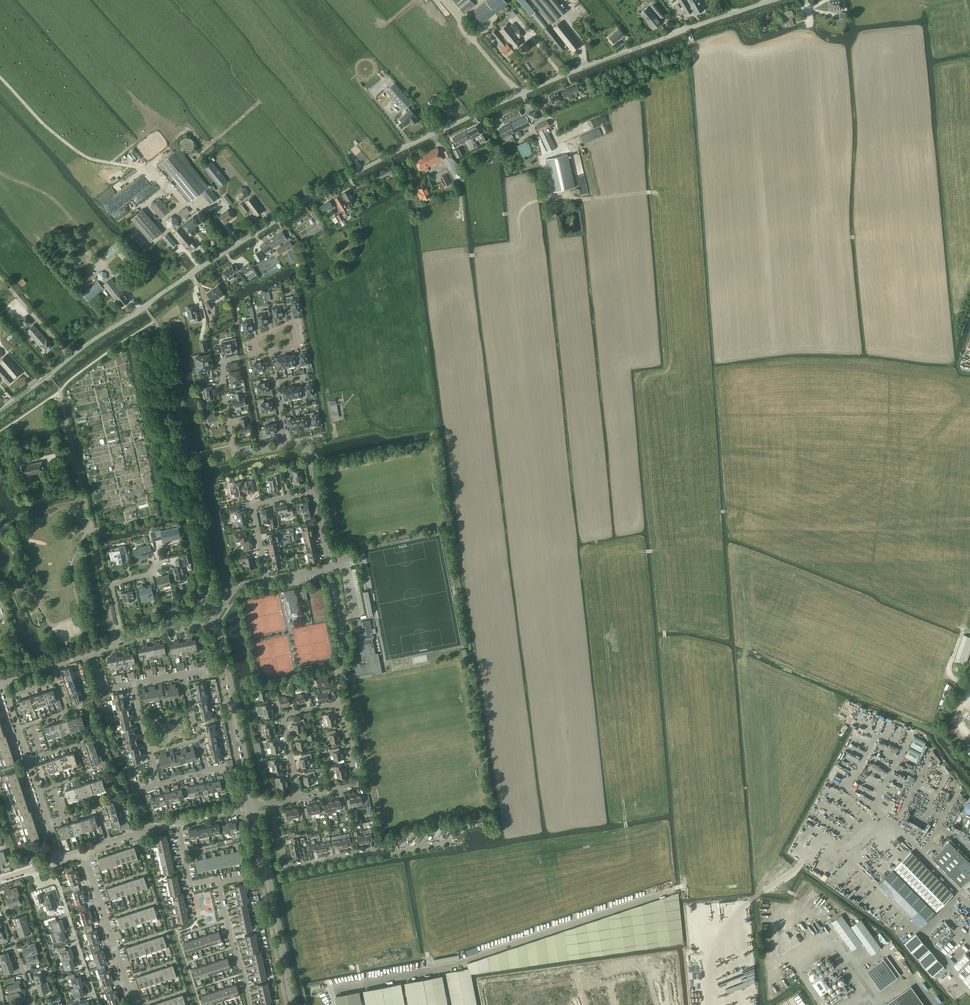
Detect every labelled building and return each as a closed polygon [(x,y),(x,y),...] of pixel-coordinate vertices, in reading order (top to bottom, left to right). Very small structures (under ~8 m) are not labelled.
[(458,6),(464,14),(475,5),(471,0),(453,0),(458,6)] [(468,16),(477,28),(508,3),(506,0),(487,0),(468,16)] [(536,12),(526,0),(521,0),(519,2),(531,16),(536,12)] [(557,0),(532,0),(551,24),(566,12),(557,0)] [(691,7),(690,8),(685,0),(684,0),(680,3),(678,4),(680,8),(682,6),(684,11),(683,11),(683,12),(684,14),(685,14),(686,13),(687,15),(692,12),(691,10),(692,9),(695,14),(704,10),(700,4),(701,2),(700,0),(699,0),(698,0),(687,0),(691,7)] [(829,4),(829,8),(831,8),(831,11),(845,9),(843,0),(834,0),(831,0),(830,1),(830,3),(829,4)] [(666,13),(655,1),(651,5),(661,17),(666,13)] [(640,13),(654,29),(661,23),(647,7),(640,13)] [(786,22),(788,21),(792,20),(791,18),(795,17),(793,9),(783,12),(786,22)] [(544,29),(543,29),(559,50),(562,48),(564,45),(548,26),(547,26),(537,13),(533,16),(544,29)] [(553,27),(569,47),(572,52),(580,45),(561,21),(553,27)] [(500,30),(505,37),(509,42),(514,49),(522,42),(519,38),(524,35),(514,22),(511,25),(517,32),(515,34),(507,24),(500,30)] [(509,42),(505,37),(503,39),(496,29),(495,30),(494,29),(493,30),(493,29),(490,31),(503,46),(501,48),(505,54),(511,49),(507,43),(509,42)] [(614,43),(624,34),(619,29),(614,33),(609,37),(614,43)] [(410,109),(408,106),(412,102),(395,82),(386,90),(403,110),(405,109),(408,112),(400,119),(406,126),(410,122),(413,125),(415,123),(415,124),(416,124),(418,122),(418,121),(418,120),(416,117),(417,116),(411,109),(410,109)] [(577,85),(572,87),(575,93),(576,96),(578,96),(577,93),(581,91),(580,88),(579,88),(577,85)] [(575,93),(572,87),(561,91),(563,98),(569,96),(570,99),(573,98),(572,94),(575,93)] [(548,101),(549,105),(553,103),(552,103),(562,99),(559,91),(549,95),(551,100),(548,101)] [(519,109),(502,118),(504,123),(521,114),(519,109)] [(527,114),(531,122),(540,119),(536,110),(527,114)] [(511,123),(499,129),(503,137),(506,136),(508,139),(514,136),(512,133),(515,131),(515,132),(517,131),(517,132),(516,134),(517,136),(520,137),(522,136),(522,134),(521,132),(519,131),(519,130),(531,124),(527,114),(511,123)] [(547,127),(550,126),(548,120),(536,125),(548,151),(556,148),(547,127)] [(467,130),(473,142),(474,141),(473,138),(480,134),(476,126),(467,130)] [(452,138),(456,145),(470,138),(466,131),(452,138)] [(194,147),(194,145),(194,142),(193,140),(191,139),(189,138),(187,137),(185,138),(183,139),(181,140),(180,142),(180,145),(180,147),(181,149),(183,151),(185,152),(187,152),(189,152),(191,151),(193,149),(194,147)] [(517,145),(523,158),(533,154),(529,140),(517,145)] [(453,150),(457,157),(462,155),(459,147),(453,150)] [(159,164),(170,178),(190,202),(201,193),(211,204),(219,198),(212,190),(215,187),(213,184),(210,187),(178,148),(159,164)] [(422,156),(416,159),(420,168),(425,165),(426,167),(442,159),(437,148),(421,155),(422,156)] [(444,152),(447,159),(454,173),(461,170),(457,163),(455,164),(452,157),(449,149),(444,152)] [(546,159),(553,192),(575,187),(567,154),(546,159)] [(228,181),(212,162),(204,168),(220,187),(228,181)] [(378,174),(380,178),(394,171),(392,167),(378,174)] [(419,188),(421,192),(419,193),(421,198),(423,197),(423,199),(431,195),(428,189),(427,189),(425,185),(419,188)] [(238,189),(237,193),(240,197),(244,198),(248,195),(249,191),(246,187),(241,186),(238,189)] [(342,196),(344,200),(346,199),(347,201),(350,199),(352,202),(351,202),(352,203),(355,201),(349,189),(342,193),(343,195),(342,196)] [(347,207),(343,200),(339,193),(338,194),(339,195),(335,198),(342,210),(347,207)] [(251,212),(251,211),(252,210),(256,216),(263,211),(252,196),(245,201),(250,208),(249,209),(244,202),(240,205),(246,212),(245,212),(244,213),(246,215),(247,215),(251,212)] [(151,206),(161,218),(170,211),(160,199),(151,206)] [(320,206),(324,212),(333,206),(330,201),(320,206)] [(178,213),(181,217),(189,211),(187,207),(178,213)] [(151,242),(160,234),(162,232),(143,209),(131,219),(151,242)] [(220,217),(224,222),(225,224),(234,217),(232,215),(228,210),(220,217)] [(347,217),(344,211),(341,213),(341,212),(337,215),(340,221),(344,218),(347,217)] [(166,220),(167,226),(174,229),(179,225),(178,218),(172,215),(166,220)] [(182,225),(173,233),(185,248),(190,243),(194,248),(198,246),(187,233),(200,223),(194,215),(185,222),(183,220),(180,222),(182,225)] [(283,231),(275,236),(280,243),(288,238),(283,231)] [(163,237),(172,248),(177,244),(170,235),(168,233),(163,237)] [(275,236),(268,240),(273,248),(280,243),(275,236)] [(124,245),(120,239),(103,253),(108,258),(124,245)] [(273,248),(268,240),(261,245),(266,253),(273,248)] [(277,249),(280,253),(293,245),(290,241),(277,249)] [(254,255),(258,261),(264,258),(259,251),(254,255)] [(234,276),(233,273),(239,269),(236,264),(233,266),(232,265),(223,270),(228,277),(228,276),(230,279),(234,276)] [(97,274),(98,279),(103,282),(107,278),(107,273),(102,271),(97,274)] [(103,284),(114,298),(115,299),(116,297),(123,305),(129,300),(112,278),(103,284)] [(83,293),(89,300),(104,288),(98,281),(83,293)] [(211,298),(209,300),(209,299),(206,302),(210,308),(213,306),(211,302),(212,301),(213,301),(224,294),(218,286),(207,293),(211,298)] [(293,295),(286,297),(287,302),(287,304),(292,303),(292,304),(290,304),(291,307),(292,307),(293,311),(301,310),(298,297),(294,298),(293,295)] [(284,302),(276,303),(277,306),(272,307),(275,320),(282,318),(282,314),(283,314),(283,311),(281,311),(281,310),(285,309),(284,303),(284,302)] [(196,312),(196,306),(187,308),(189,318),(195,317),(195,321),(202,319),(200,311),(196,312)] [(247,320),(243,321),(244,330),(245,333),(253,332),(252,328),(253,327),(253,324),(251,325),(251,323),(255,323),(252,307),(249,307),(251,316),(246,317),(247,320)] [(262,313),(257,314),(260,326),(267,325),(267,321),(268,321),(268,318),(266,318),(266,317),(270,316),(269,309),(261,310),(262,313)] [(20,319),(26,327),(32,322),(25,315),(20,319)] [(27,331),(45,352),(52,346),(34,324),(27,331)] [(5,337),(8,341),(14,336),(11,333),(5,337)] [(221,341),(221,344),(223,353),(235,350),(233,341),(233,339),(228,340),(221,341)] [(300,354),(298,355),(300,366),(309,364),(306,351),(302,352),(302,353),(300,353),(300,354)] [(289,356),(289,354),(282,355),(283,357),(285,367),(291,365),(289,356)] [(9,384),(10,382),(13,380),(8,375),(10,373),(15,379),(21,372),(5,355),(0,360),(0,363),(9,372),(7,373),(0,365),(0,374),(9,384)] [(209,355),(196,357),(196,359),(195,359),(196,363),(197,362),(197,365),(196,365),(197,369),(198,369),(198,370),(211,368),(209,355)] [(295,355),(289,356),(291,365),(294,365),(295,367),(300,366),(298,355),(295,355)] [(285,367),(283,357),(277,358),(277,361),(275,361),(277,371),(282,370),(281,367),(285,367)] [(256,358),(249,360),(251,367),(254,367),(254,371),(266,369),(264,361),(261,362),(261,360),(258,361),(258,362),(257,363),(256,358)] [(230,372),(230,376),(231,376),(231,379),(232,383),(233,382),(234,387),(238,386),(237,382),(240,382),(240,381),(241,381),(241,380),(241,379),(241,376),(240,376),(239,370),(238,370),(237,367),(230,368),(230,372)] [(260,379),(253,380),(255,388),(258,387),(259,392),(270,390),(268,382),(265,383),(265,381),(262,382),(262,383),(261,383),(260,379)] [(306,386),(304,387),(306,398),(311,397),(311,394),(315,394),(313,382),(308,383),(309,385),(306,385),(306,386)] [(212,386),(202,388),(204,399),(207,398),(207,399),(208,401),(215,400),(214,393),(215,393),(214,389),(213,389),(212,386)] [(301,386),(295,387),(297,397),(301,396),(301,399),(306,398),(304,387),(301,387),(301,386)] [(289,388),(283,390),(284,393),(281,393),(283,402),(292,401),(291,398),(289,388)] [(241,392),(236,393),(235,393),(236,398),(237,398),(237,399),(233,400),(234,407),(246,405),(244,398),(243,398),(241,392)] [(257,400),(258,407),(261,406),(262,411),(274,409),(272,401),(269,402),(269,400),(266,401),(266,402),(265,403),(264,398),(257,400)] [(336,400),(330,401),(333,418),(339,417),(336,400)] [(315,415),(314,412),(309,413),(311,424),(314,424),(314,425),(317,424),(317,425),(321,425),(319,414),(315,415)] [(214,413),(204,415),(205,421),(208,421),(209,424),(213,423),(214,423),(214,426),(219,425),(218,422),(220,422),(218,415),(215,416),(214,413)] [(304,416),(301,417),(303,427),(309,426),(308,425),(311,424),(309,413),(304,414),(304,416)] [(291,416),(286,417),(288,427),(290,426),(291,429),(297,428),(295,418),(291,419),(291,416)] [(297,428),(299,427),(300,429),(303,428),(303,427),(301,417),(295,418),(297,428)] [(241,419),(241,423),(242,422),(242,424),(237,425),(239,433),(251,431),(250,423),(248,423),(247,418),(241,419)] [(276,423),(265,425),(266,429),(263,429),(264,438),(271,437),(270,432),(272,432),(272,433),(275,433),(275,431),(278,431),(276,423)] [(45,471),(42,461),(26,465),(25,463),(17,465),(21,480),(28,479),(27,475),(45,471)] [(293,471),(295,484),(304,482),(302,470),(293,471)] [(270,487),(268,487),(269,492),(279,491),(277,483),(280,483),(279,475),(274,476),(275,479),(269,480),(270,487)] [(254,492),(252,481),(244,482),(244,481),(233,483),(234,487),(230,488),(231,494),(235,493),(236,497),(246,494),(246,493),(254,492)] [(296,503),(297,512),(303,511),(305,519),(311,518),(309,508),(308,508),(307,502),(305,502),(296,503)] [(277,507),(278,512),(280,512),(281,516),(287,515),(287,518),(294,516),(293,509),(288,510),(287,505),(277,507)] [(262,510),(264,523),(270,522),(271,527),(277,526),(275,517),(272,518),(270,509),(262,510)] [(235,519),(238,518),(239,525),(248,524),(245,510),(237,512),(234,513),(235,519)] [(302,527),(304,536),(313,534),(312,529),(313,528),(312,525),(302,527)] [(171,530),(161,532),(161,530),(154,531),(154,534),(155,539),(162,538),(163,542),(169,540),(169,539),(180,536),(180,534),(178,527),(170,529),(171,530)] [(241,544),(243,543),(245,550),(253,549),(251,537),(247,538),(246,532),(234,534),(235,539),(240,539),(241,544)] [(269,539),(269,543),(279,541),(277,534),(277,532),(267,534),(266,534),(267,537),(267,540),(269,539)] [(304,536),(305,545),(316,543),(315,540),(314,540),(313,534),(304,536)] [(138,549),(132,551),(133,554),(140,558),(140,559),(147,557),(148,557),(148,556),(149,554),(152,553),(150,541),(145,542),(146,545),(141,546),(141,548),(138,548),(138,549)] [(269,549),(270,552),(280,550),(279,541),(269,543),(270,549),(269,549)] [(305,545),(307,554),(316,552),(315,546),(317,546),(316,543),(305,545)] [(114,550),(109,552),(111,560),(114,559),(116,559),(117,563),(124,562),(122,553),(126,552),(127,552),(125,545),(114,547),(113,548),(114,550)] [(272,555),(273,560),(282,558),(280,550),(270,552),(270,555),(272,555)] [(316,552),(307,554),(309,562),(319,560),(319,557),(318,557),(316,552)] [(240,556),(241,561),(245,560),(247,569),(255,568),(253,557),(247,558),(247,554),(240,556)] [(282,558),(273,560),(274,566),(273,566),(273,569),(284,567),(282,558)] [(173,568),(176,580),(184,578),(183,570),(182,566),(184,566),(182,559),(175,561),(177,567),(173,568)] [(157,577),(159,587),(171,585),(168,575),(157,577)] [(138,587),(141,601),(154,598),(151,584),(138,587)] [(296,589),(284,591),(284,592),(285,596),(287,596),(288,601),(291,613),(297,612),(297,616),(299,616),(301,615),(297,599),(297,598),(297,595),(296,593),(296,589)] [(118,591),(120,598),(124,597),(125,602),(134,600),(133,591),(123,593),(123,590),(118,591)] [(364,591),(363,591),(368,616),(369,615),(373,614),(368,590),(364,591)] [(363,632),(357,633),(359,641),(358,641),(361,656),(352,658),(355,676),(373,672),(373,675),(382,673),(378,653),(375,653),(373,639),(374,639),(370,620),(361,621),(363,632)] [(954,662),(963,665),(965,660),(967,661),(969,652),(969,637),(964,634),(954,662)] [(186,641),(182,642),(185,654),(188,653),(188,651),(191,650),(188,638),(185,639),(186,641)] [(201,651),(200,645),(197,646),(195,639),(192,640),(191,638),(188,638),(191,650),(194,649),(194,652),(201,651)] [(179,640),(176,641),(178,653),(181,652),(182,654),(185,654),(182,642),(179,643),(179,640)] [(170,648),(168,648),(169,654),(172,653),(172,656),(176,655),(175,653),(178,653),(176,641),(173,641),(173,644),(170,644),(170,648)] [(154,645),(151,646),(153,657),(157,657),(156,654),(159,654),(157,642),(154,643),(154,645)] [(160,642),(157,642),(159,654),(162,653),(162,656),(166,655),(166,654),(169,654),(168,648),(165,649),(164,643),(160,644),(160,642)] [(147,644),(144,645),(146,656),(149,656),(150,658),(153,657),(151,646),(148,646),(147,644)] [(146,656),(144,645),(141,645),(142,648),(138,648),(141,660),(144,659),(144,657),(146,656)] [(130,651),(127,652),(129,664),(132,663),(132,665),(136,665),(134,653),(130,654),(130,651)] [(124,655),(120,655),(123,667),(127,667),(126,664),(129,664),(127,652),(123,652),(124,655)] [(116,666),(114,654),(111,655),(111,657),(108,658),(110,670),(114,669),(113,667),(114,667),(116,666)] [(114,654),(116,666),(119,665),(119,668),(123,667),(120,655),(117,656),(117,654),(114,654)] [(73,672),(71,666),(61,669),(62,672),(60,672),(61,674),(58,674),(59,677),(73,672)] [(324,676),(317,678),(318,686),(329,684),(328,678),(331,677),(330,671),(324,672),(324,676)] [(64,678),(65,681),(73,678),(75,677),(73,672),(59,677),(59,679),(62,678),(63,679),(64,678)] [(62,686),(62,689),(75,684),(73,678),(65,681),(66,684),(64,684),(65,685),(62,686)] [(68,690),(69,693),(79,690),(78,688),(76,689),(75,684),(62,689),(63,690),(66,689),(66,690),(68,690)] [(175,684),(172,684),(175,697),(180,696),(179,694),(182,694),(181,689),(181,687),(179,688),(179,687),(178,687),(176,687),(175,684)] [(254,688),(255,694),(258,693),(259,699),(260,699),(261,700),(264,699),(263,698),(269,697),(267,689),(265,690),(264,686),(254,688)] [(322,690),(323,693),(318,694),(319,701),(329,699),(328,694),(331,694),(330,688),(322,690)] [(53,689),(49,691),(53,704),(58,703),(53,689)] [(301,690),(302,692),(296,693),(298,703),(306,702),(305,699),(309,698),(307,689),(301,690)] [(66,698),(66,700),(79,696),(77,691),(79,691),(79,690),(69,693),(69,695),(68,696),(69,697),(66,698)] [(113,694),(114,699),(127,696),(127,693),(128,693),(127,690),(120,692),(119,692),(113,694)] [(49,691),(44,692),(49,706),(53,704),(49,691)] [(44,692),(40,694),(44,707),(49,706),(44,692)] [(290,702),(294,701),(292,692),(286,693),(286,695),(280,697),(282,706),(290,705),(290,702)] [(40,694),(35,695),(40,709),(44,707),(40,694)] [(35,695),(31,697),(35,710),(40,709),(35,695)] [(79,696),(66,700),(67,702),(70,701),(70,702),(71,702),(72,704),(81,702),(79,696)] [(113,704),(115,704),(125,702),(124,700),(128,699),(127,696),(114,699),(112,699),(113,704)] [(31,697),(26,698),(30,712),(35,710),(31,697)] [(26,698),(21,700),(26,713),(30,712),(26,698)] [(199,701),(200,707),(210,705),(209,703),(211,702),(210,699),(199,701)] [(26,713),(21,700),(16,702),(21,715),(26,713)] [(269,716),(274,715),(273,707),(270,707),(270,704),(257,706),(259,714),(264,713),(265,717),(266,717),(266,718),(269,717),(269,716)] [(208,718),(209,721),(215,720),(214,717),(212,717),(211,714),(210,711),(201,713),(203,719),(208,718)] [(322,715),(324,721),(326,720),(327,726),(337,724),(335,716),(333,716),(332,713),(322,715)] [(82,715),(77,716),(81,729),(86,728),(82,715)] [(77,716),(72,718),(77,731),(81,729),(77,716)] [(72,718),(68,719),(72,732),(77,731),(72,718)] [(294,720),(295,724),(292,724),(294,732),(304,730),(303,725),(305,724),(304,718),(294,720)] [(68,719),(63,721),(68,734),(72,732),(68,719)] [(206,725),(207,731),(215,729),(215,726),(216,726),(215,723),(215,720),(209,721),(209,724),(206,725)] [(63,721),(59,722),(63,735),(68,734),(63,721)] [(59,722),(54,724),(58,737),(63,735),(59,722)] [(271,736),(271,734),(276,733),(274,725),(272,726),(271,722),(261,724),(262,730),(265,729),(266,735),(267,735),(268,736),(271,736)] [(54,724),(50,725),(54,739),(58,737),(54,724)] [(54,739),(50,725),(45,727),(49,740),(54,739)] [(123,734),(125,733),(135,731),(134,729),(138,728),(137,725),(135,726),(122,729),(123,734)] [(6,735),(6,734),(5,735),(4,731),(8,730),(7,727),(0,729),(0,737),(6,735)] [(326,731),(327,737),(329,737),(331,743),(340,741),(339,733),(336,733),(335,730),(326,731)] [(208,737),(209,743),(218,741),(220,741),(219,738),(221,737),(221,734),(218,735),(208,737)] [(296,741),(297,749),(307,747),(306,741),(308,741),(312,740),(311,734),(307,735),(298,737),(298,741),(296,741)] [(13,740),(12,737),(7,738),(6,735),(0,737),(0,744),(13,740)] [(916,735),(911,745),(922,751),(927,741),(916,735)] [(82,746),(82,748),(95,744),(93,738),(85,741),(85,744),(84,744),(84,745),(82,746)] [(11,748),(9,744),(14,743),(13,740),(0,744),(0,751),(11,748)] [(267,742),(268,748),(271,747),(272,753),(273,753),(273,754),(277,753),(276,752),(281,751),(280,743),(277,743),(277,740),(267,742)] [(87,750),(88,753),(99,749),(98,748),(96,749),(95,744),(82,748),(83,750),(86,749),(86,750),(87,750)] [(129,753),(131,753),(140,751),(140,749),(144,748),(143,745),(141,745),(128,748),(128,749),(129,753)] [(191,750),(189,751),(192,760),(197,758),(197,757),(199,756),(197,750),(195,751),(193,745),(190,746),(191,750)] [(211,748),(212,754),(220,753),(219,749),(221,749),(220,746),(211,748)] [(910,746),(905,756),(916,762),(921,752),(910,746)] [(329,749),(330,755),(333,754),(334,760),(344,758),(342,750),(340,751),(339,747),(329,749)] [(17,753),(16,750),(12,752),(11,748),(0,751),(0,759),(17,753)] [(186,748),(183,749),(187,761),(192,760),(189,751),(187,751),(186,748)] [(85,757),(86,760),(99,756),(97,751),(99,750),(99,749),(88,753),(89,755),(88,756),(88,757),(85,757)] [(169,755),(172,764),(173,767),(177,765),(177,764),(176,762),(177,762),(173,752),(173,750),(170,751),(171,754),(169,755)] [(176,751),(173,752),(177,762),(176,762),(177,764),(182,763),(179,754),(177,754),(176,751)] [(74,752),(69,754),(73,767),(78,766),(74,752)] [(166,752),(163,753),(167,765),(172,764),(169,755),(167,755),(166,752)] [(0,759),(0,760),(2,766),(15,761),(14,758),(18,756),(17,753),(0,759)] [(167,765),(163,753),(160,754),(161,757),(159,758),(161,766),(158,767),(161,775),(164,773),(162,767),(167,765)] [(301,755),(302,758),(299,759),(301,767),(311,765),(309,759),(312,759),(311,753),(301,755)] [(69,754),(65,755),(69,768),(73,767),(69,754)] [(65,755),(60,757),(65,770),(69,768),(65,755)] [(145,755),(132,758),(133,763),(135,763),(135,766),(139,764),(139,762),(142,761),(142,759),(146,758),(145,755)] [(92,764),(97,763),(100,762),(99,756),(86,760),(87,762),(90,761),(90,762),(91,762),(92,764)] [(60,757),(56,758),(60,771),(65,770),(60,757)] [(56,758),(51,760),(55,773),(60,771),(56,758)] [(279,762),(278,758),(268,760),(270,766),(272,766),(273,772),(275,771),(275,772),(278,772),(278,771),(283,770),(281,761),(279,762)] [(51,760),(46,761),(51,774),(55,773),(51,760)] [(46,761),(42,762),(46,776),(51,774),(46,761)] [(46,776),(42,762),(37,764),(41,777),(46,776)] [(333,767),(334,773),(336,772),(337,778),(347,776),(346,768),(343,769),(342,765),(333,767)] [(303,776),(304,784),(304,785),(307,784),(314,783),(313,777),(315,776),(314,770),(305,772),(305,776),(303,776)] [(4,781),(4,782),(23,776),(22,773),(18,775),(16,771),(3,775),(5,781),(4,781)] [(216,780),(218,791),(223,790),(223,791),(226,791),(223,775),(217,776),(218,780),(216,780)] [(6,783),(8,788),(21,784),(20,780),(24,779),(23,776),(4,782),(4,783),(6,783)] [(274,778),(275,784),(278,783),(278,784),(279,789),(280,789),(281,790),(284,789),(284,788),(289,787),(288,784),(287,779),(284,780),(284,776),(274,778)] [(102,778),(98,779),(102,792),(107,791),(105,786),(105,784),(102,778)] [(98,779),(93,781),(97,794),(102,792),(98,779)] [(93,781),(88,782),(93,795),(97,794),(93,781)] [(185,785),(184,785),(187,797),(188,797),(195,795),(192,781),(190,781),(191,785),(188,786),(188,784),(185,785)] [(88,782),(84,784),(88,797),(93,795),(88,782)] [(8,795),(28,789),(27,786),(22,788),(21,784),(8,788),(10,794),(8,795)] [(83,784),(79,785),(84,798),(88,797),(84,784),(83,784)] [(75,787),(79,800),(80,802),(84,800),(84,798),(79,785),(75,787)] [(175,790),(172,791),(176,801),(179,800),(180,801),(181,801),(176,785),(174,786),(175,790)] [(178,785),(176,785),(181,801),(182,801),(181,799),(187,797),(184,785),(181,786),(182,788),(179,788),(178,785)] [(75,787),(70,788),(75,801),(79,800),(75,787)] [(169,787),(167,788),(172,804),(173,804),(172,802),(176,801),(172,791),(170,791),(169,787)] [(68,796),(70,803),(75,801),(70,788),(66,790),(67,793),(65,793),(66,797),(68,796)] [(166,793),(164,793),(167,804),(170,803),(171,804),(172,804),(167,788),(165,789),(166,793)] [(11,796),(13,802),(25,797),(24,794),(29,792),(28,789),(8,795),(9,796),(11,796)] [(161,794),(160,790),(158,791),(163,807),(164,807),(163,805),(167,804),(164,793),(161,794)] [(157,796),(155,796),(158,807),(161,805),(162,807),(163,807),(158,791),(156,792),(157,796)] [(151,793),(146,795),(148,801),(150,800),(153,808),(154,810),(155,810),(154,808),(158,807),(155,796),(152,797),(151,793)] [(362,794),(355,795),(357,805),(362,804),(362,807),(367,806),(365,796),(362,796),(362,794)] [(357,805),(355,795),(349,797),(350,799),(347,799),(349,809),(354,808),(353,806),(357,805)] [(13,808),(13,809),(32,802),(31,800),(27,801),(25,797),(13,802),(14,807),(13,808)] [(340,798),(334,800),(337,811),(336,809),(340,809),(341,811),(346,810),(344,800),(341,801),(340,798)] [(337,811),(334,800),(328,801),(329,803),(326,803),(328,814),(328,815),(334,814),(333,812),(337,811)] [(102,808),(103,811),(115,807),(113,801),(105,804),(106,806),(105,806),(105,807),(102,808)] [(17,815),(19,815),(19,814),(30,811),(28,807),(33,805),(32,802),(13,809),(13,810),(15,809),(17,815)] [(319,803),(313,804),(316,818),(319,817),(320,816),(325,815),(323,804),(320,805),(319,803)] [(316,818),(313,804),(307,805),(308,807),(304,808),(306,818),(311,817),(311,815),(315,814),(316,818)] [(108,813),(109,816),(119,812),(119,811),(117,812),(115,807),(103,811),(104,813),(107,813),(108,813)] [(298,807),(292,808),(294,818),(298,817),(299,819),(303,819),(301,808),(298,809),(298,807)] [(294,818),(292,808),(286,809),(286,811),(283,812),(285,822),(290,821),(290,819),(294,818)] [(19,821),(19,822),(38,816),(37,813),(32,814),(31,810),(30,811),(19,814),(19,815),(21,820),(19,821)] [(106,820),(107,823),(119,819),(118,814),(120,814),(119,812),(109,816),(110,818),(108,818),(109,819),(106,820)] [(95,815),(90,817),(94,830),(99,828),(95,815)] [(21,822),(23,828),(35,824),(34,820),(39,819),(38,816),(19,822),(19,823),(21,822)] [(90,817),(85,818),(89,832),(94,830),(90,817)] [(85,818),(81,820),(85,833),(89,832),(85,818)] [(119,819),(107,823),(107,825),(108,825),(109,826),(112,825),(113,827),(120,825),(122,831),(122,830),(124,830),(123,824),(121,825),(119,819)] [(81,820),(76,821),(80,835),(85,833),(81,820)] [(76,821),(72,823),(76,836),(80,835),(76,821)] [(231,833),(229,822),(227,823),(227,824),(223,825),(225,833),(229,832),(229,833),(231,833)] [(232,822),(229,822),(231,833),(234,832),(234,831),(238,830),(236,822),(232,823),(232,822)] [(72,823),(67,824),(72,840),(77,838),(76,836),(72,823)] [(219,823),(213,825),(215,834),(221,832),(219,823)] [(23,834),(23,835),(42,829),(41,826),(37,828),(35,824),(23,828),(25,834),(23,834)] [(62,826),(67,839),(67,841),(72,840),(67,824),(62,826)] [(62,841),(67,839),(62,826),(58,827),(59,832),(62,841)] [(207,826),(201,827),(203,836),(203,839),(209,837),(209,835),(207,826)] [(197,838),(195,828),(189,830),(191,839),(197,838)] [(362,830),(363,834),(365,844),(370,843),(370,840),(373,839),(372,837),(375,836),(374,830),(371,830),(371,828),(362,830)] [(42,829),(23,835),(24,836),(26,835),(28,841),(40,837),(38,833),(43,832),(42,829)] [(354,832),(355,839),(358,838),(359,845),(365,844),(363,834),(358,835),(357,831),(354,832)] [(352,844),(350,833),(341,834),(344,848),(349,847),(349,845),(352,844)] [(331,836),(333,845),(337,844),(338,849),(344,848),(341,834),(331,836)] [(304,837),(291,840),(292,844),(290,844),(291,849),(300,847),(299,842),(305,841),(304,837)] [(323,842),(321,842),(323,852),(328,851),(328,849),(332,848),(330,837),(325,838),(324,838),(323,840),(323,842)] [(312,840),(314,851),(317,851),(317,853),(323,852),(321,842),(315,843),(315,840),(312,840)] [(933,858),(948,872),(964,855),(950,841),(933,858)] [(134,846),(129,848),(133,860),(138,858),(134,846)] [(300,847),(291,849),(292,855),(295,854),(296,857),(306,856),(304,847),(301,848),(300,847)] [(129,848),(124,850),(128,862),(133,860),(129,848)] [(124,850),(119,852),(123,863),(128,862),(124,850)] [(911,851),(879,883),(921,926),(954,894),(911,851)] [(114,853),(118,865),(123,863),(119,852),(114,853)] [(114,853),(108,855),(112,867),(114,866),(118,865),(114,853)] [(206,854),(204,854),(207,870),(212,869),(210,858),(207,858),(206,854)] [(108,855),(103,857),(107,869),(112,867),(108,855)] [(948,872),(962,886),(969,878),(969,861),(964,855),(948,872)] [(203,871),(200,860),(197,860),(197,856),(195,856),(198,872),(203,871)] [(107,869),(103,857),(98,858),(102,870),(107,869)] [(68,872),(70,878),(79,875),(77,869),(74,870),(72,866),(65,869),(66,873),(68,872)] [(70,885),(71,889),(79,886),(78,883),(81,882),(79,875),(70,878),(72,884),(70,885)] [(144,876),(139,878),(142,889),(148,888),(144,876)] [(139,878),(134,879),(137,891),(142,889),(139,878)] [(134,879),(129,881),(132,893),(137,891),(134,879)] [(129,881),(123,883),(127,894),(132,893),(129,881)] [(123,883),(118,884),(122,896),(127,894),(123,883)] [(114,886),(113,886),(117,898),(122,896),(118,884),(114,886)] [(7,892),(9,898),(18,895),(19,895),(17,887),(10,889),(10,887),(9,887),(9,886),(3,887),(5,893),(7,892)] [(74,892),(76,898),(85,895),(83,889),(80,890),(79,886),(71,889),(73,893),(74,892)] [(117,898),(113,886),(108,888),(112,900),(117,898)] [(46,900),(48,904),(46,905),(47,910),(49,909),(58,907),(53,891),(44,894),(45,895),(43,895),(43,893),(37,895),(40,902),(45,901),(45,900),(46,900)] [(467,963),(468,968),(469,973),(470,973),(683,943),(678,892),(623,911),(586,923),(511,948),(467,963)] [(18,895),(9,898),(8,898),(10,905),(13,904),(13,905),(20,903),(18,895)] [(77,905),(78,909),(85,906),(84,903),(87,902),(85,895),(76,898),(78,904),(77,905)] [(154,905),(148,907),(152,919),(158,917),(154,905)] [(81,912),(83,918),(92,916),(90,909),(86,910),(85,906),(78,909),(79,913),(81,912)] [(148,907),(143,909),(147,921),(152,919),(148,907)] [(143,909),(138,910),(142,922),(147,921),(143,909)] [(138,910),(133,912),(137,924),(142,922),(138,910)] [(133,912),(128,914),(132,926),(137,924),(133,912)] [(14,918),(17,927),(28,924),(26,918),(28,918),(27,914),(25,915),(14,918)] [(128,914),(123,916),(127,927),(132,926),(128,914)] [(852,950),(862,943),(842,914),(832,921),(852,950)] [(83,924),(84,929),(92,927),(90,922),(94,921),(92,916),(83,918),(85,924),(83,924)] [(127,927),(123,916),(117,917),(121,928),(119,929),(120,933),(122,932),(122,929),(127,927)] [(50,923),(53,932),(55,932),(63,929),(65,929),(62,919),(57,921),(56,918),(48,921),(49,924),(50,923)] [(851,926),(872,954),(882,947),(861,919),(851,926)] [(28,924),(17,927),(20,936),(31,933),(28,924)] [(88,939),(89,938),(98,935),(96,929),(93,930),(92,927),(84,929),(85,933),(88,939)] [(55,932),(53,932),(56,941),(53,942),(54,946),(62,943),(61,940),(66,938),(63,929),(55,932)] [(916,933),(905,943),(933,976),(945,966),(916,933)] [(89,950),(91,949),(98,947),(97,942),(100,941),(98,935),(89,938),(91,944),(89,945),(88,945),(89,948),(88,948),(89,950)] [(163,935),(158,937),(162,949),(167,947),(163,935)] [(158,937),(153,938),(157,950),(162,949),(158,937)] [(153,938),(148,940),(151,952),(157,950),(153,938)] [(148,940),(143,942),(146,954),(151,952),(148,940)] [(143,942),(137,943),(141,955),(146,954),(143,942)] [(137,943),(132,945),(136,957),(141,955),(137,943)] [(25,951),(27,956),(37,953),(38,953),(35,945),(29,947),(29,946),(23,948),(24,951),(25,951)] [(136,957),(132,945),(127,947),(131,959),(136,957)] [(61,951),(64,960),(72,957),(74,956),(71,947),(66,949),(65,946),(57,949),(58,952),(61,951)] [(92,953),(94,959),(105,955),(103,949),(100,950),(98,947),(91,949),(92,953)] [(2,964),(11,961),(8,952),(0,954),(0,958),(2,964)] [(37,953),(27,956),(25,957),(27,964),(31,963),(39,961),(37,953)] [(459,954),(433,959),(434,964),(460,960),(459,954)] [(96,965),(97,969),(105,967),(104,963),(107,962),(105,955),(94,959),(96,965)] [(64,960),(62,960),(65,970),(62,971),(63,974),(71,971),(70,968),(75,966),(72,957),(64,960)] [(867,970),(881,989),(898,977),(884,958),(867,970)] [(11,961),(2,964),(5,973),(14,971),(11,961)] [(173,964),(168,966),(172,978),(177,976),(173,964)] [(168,966),(162,968),(166,980),(172,978),(168,966)] [(99,973),(101,979),(112,975),(110,969),(106,970),(105,967),(97,969),(99,973)] [(162,968),(157,969),(161,981),(166,980),(162,968)] [(468,968),(447,972),(454,1004),(477,1004),(470,973),(469,973),(468,968)] [(157,969),(153,971),(156,983),(161,981),(157,969)] [(34,975),(37,984),(46,982),(44,975),(46,975),(45,971),(43,972),(34,975)] [(153,971),(147,973),(151,985),(156,983),(153,971)] [(71,979),(74,988),(82,985),(83,985),(81,976),(75,978),(73,973),(68,975),(69,979),(72,977),(72,979),(71,979)] [(147,973),(142,974),(146,986),(151,985),(147,973)] [(146,986),(142,974),(137,976),(140,988),(146,986)] [(101,990),(104,989),(111,986),(110,983),(113,981),(112,975),(101,979),(103,985),(103,986),(100,987),(101,990)] [(407,982),(412,1004),(446,1004),(440,975),(407,982)] [(812,984),(820,995),(828,990),(825,987),(827,986),(821,977),(812,984)] [(15,983),(7,986),(10,994),(21,990),(20,984),(21,984),(20,980),(14,981),(15,983)] [(46,982),(37,984),(41,994),(49,991),(51,991),(48,981),(46,982)] [(400,983),(364,990),(367,1004),(405,1004),(400,983)] [(73,999),(74,1002),(81,1000),(79,996),(85,994),(82,985),(74,988),(72,988),(75,997),(76,997),(76,998),(73,999)] [(105,993),(107,999),(109,999),(118,996),(116,989),(113,990),(111,986),(104,989),(105,993)] [(911,986),(885,1004),(925,1004),(911,986)] [(218,989),(222,999),(226,998),(223,988),(222,988),(218,989)] [(20,990),(5,995),(6,998),(6,999),(9,998),(11,1003),(11,1002),(14,1001),(14,1002),(15,1001),(14,1001),(18,1000),(17,998),(19,998),(20,1001),(25,999),(24,995),(21,996),(20,990)] [(336,995),(336,997),(338,1004),(361,1004),(358,991),(336,995)] [(177,996),(180,1004),(186,1004),(183,994),(177,996)] [(109,1004),(117,1004),(117,1002),(120,1001),(118,996),(109,999),(111,1004),(109,1004)] [(172,998),(175,1004),(180,1004),(177,996),(172,998)] [(52,999),(47,1001),(48,1004),(44,1004),(53,1004),(52,1002),(61,999),(60,997),(59,997),(52,999)]
